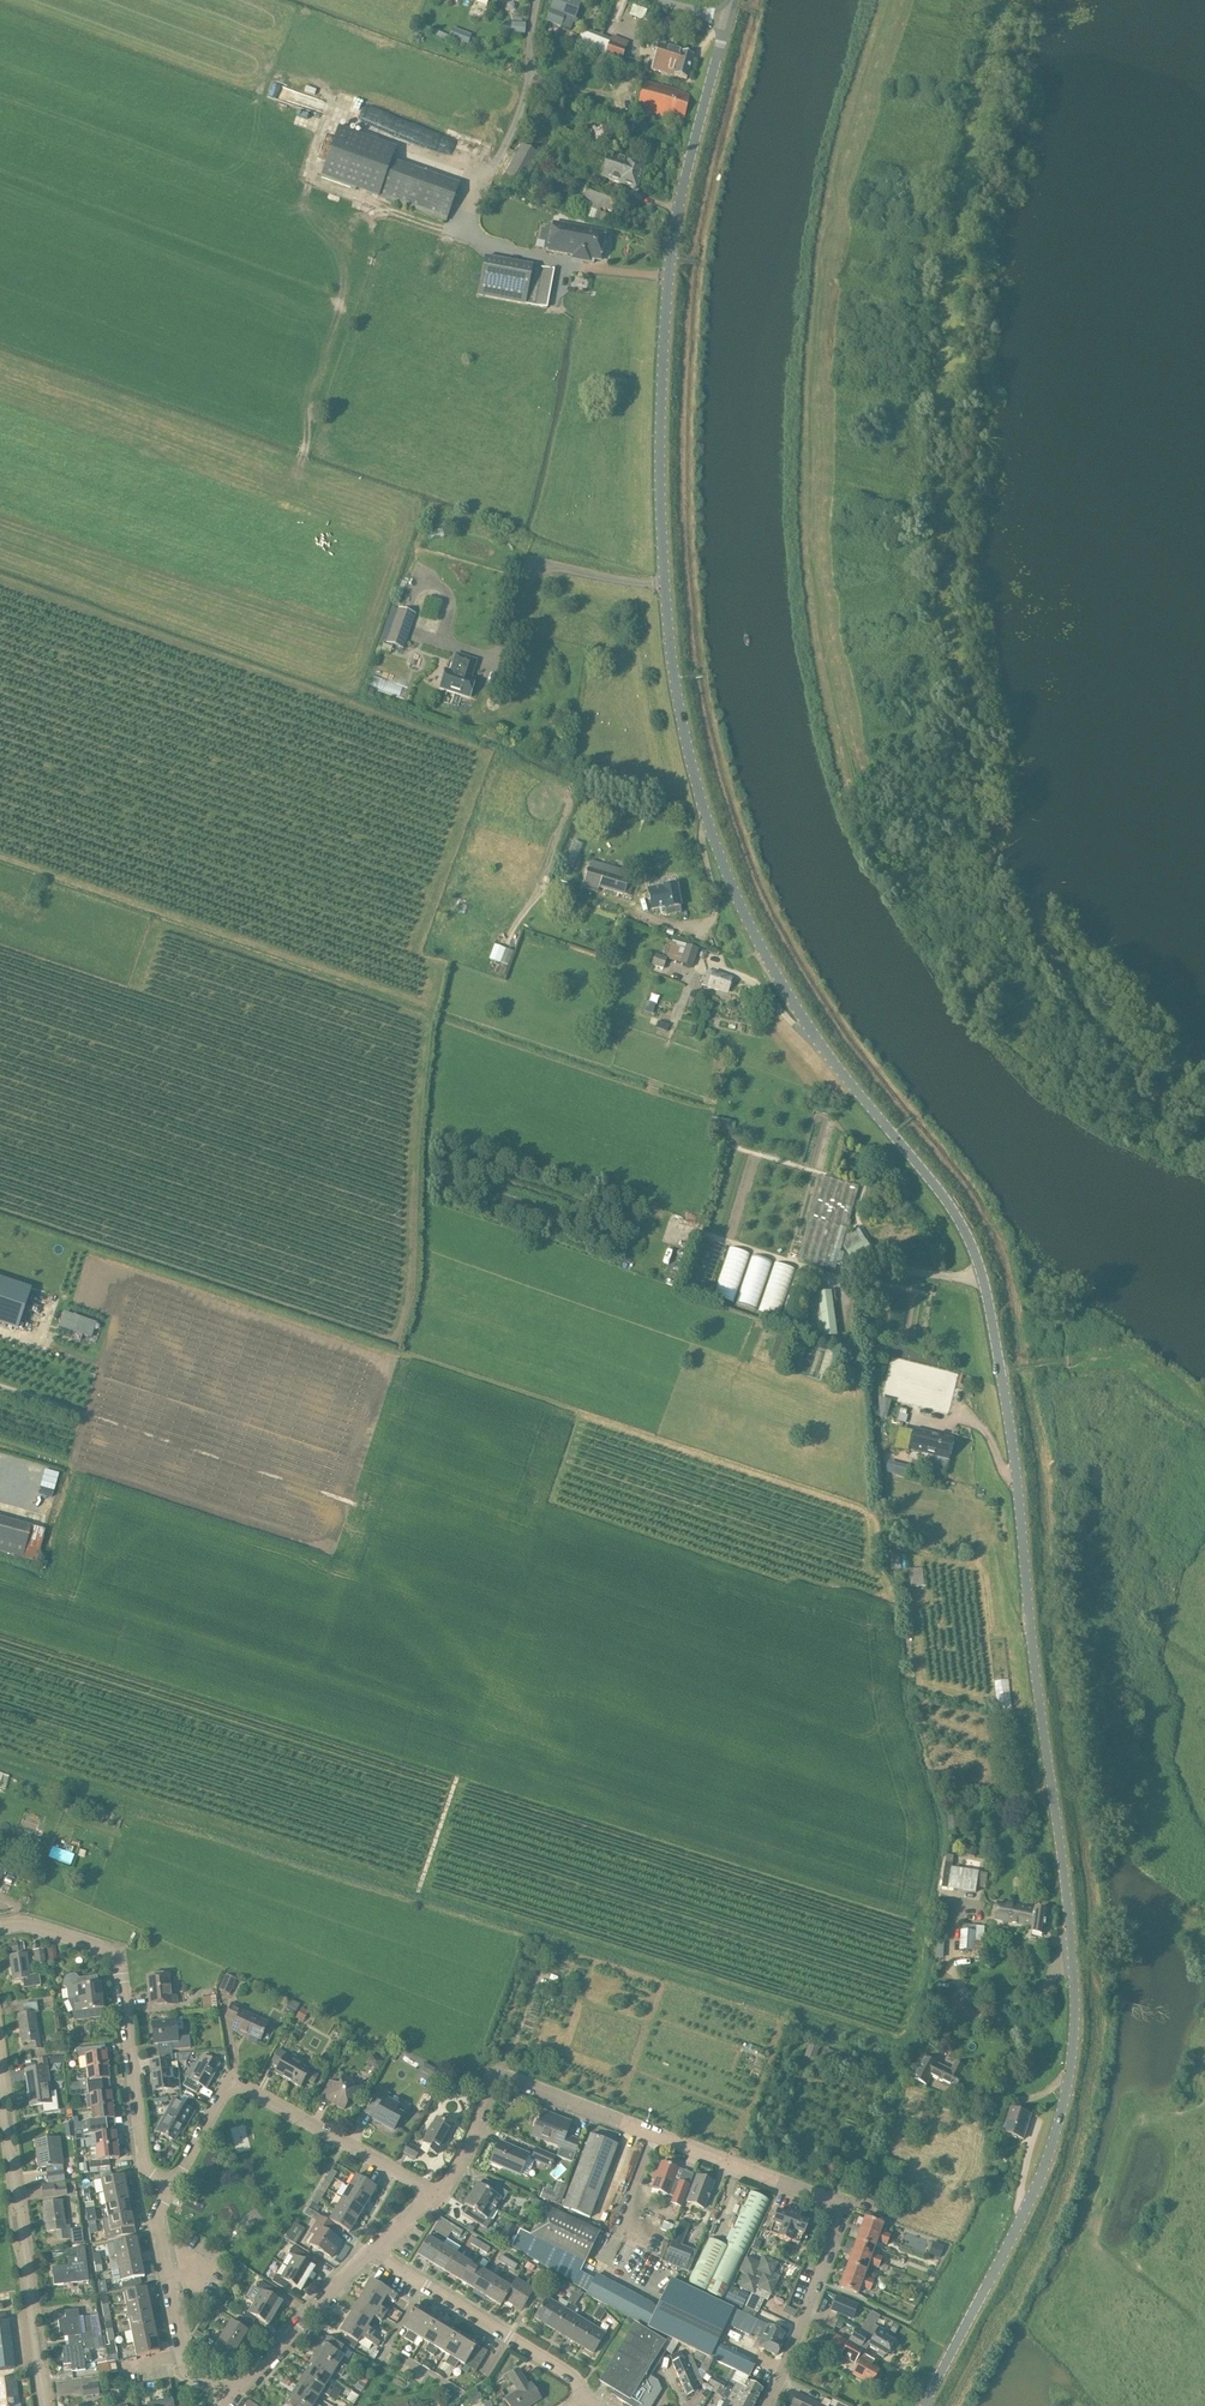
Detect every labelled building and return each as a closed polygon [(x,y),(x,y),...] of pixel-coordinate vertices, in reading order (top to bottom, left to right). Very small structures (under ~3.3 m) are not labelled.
[(546,21),(560,26),(569,30),(574,19),(580,2),(574,0),(553,0),(546,21)] [(646,11),(633,6),(630,16),(643,21),(646,11)] [(511,23),(511,33),(525,34),(526,24),(511,23)] [(595,52),(599,40),(590,36),(592,32),(580,27),(573,43),(595,52)] [(452,28),(449,38),(458,41),(462,32),(452,28)] [(624,50),(599,40),(595,52),(604,55),(605,53),(620,60),(624,50)] [(686,79),(692,56),(657,46),(651,70),(686,79)] [(683,120),(689,95),(677,92),(677,90),(641,82),(634,109),(670,118),(670,117),(683,120)] [(278,88),(277,95),(292,97),(293,89),(278,88)] [(398,130),(401,119),(363,108),(360,118),(398,130)] [(457,185),(389,161),(394,148),(338,128),(320,178),(444,221),(457,185)] [(635,189),(642,166),(606,154),(559,129),(549,150),(599,177),(635,189)] [(435,137),(434,151),(449,151),(449,148),(442,148),(442,138),(435,137)] [(521,144),(501,182),(518,192),(538,154),(521,144)] [(607,224),(616,194),(588,185),(579,215),(607,224)] [(542,230),(540,241),(548,242),(547,251),(572,256),(572,259),(589,262),(590,259),(599,260),(601,251),(604,251),(606,243),(602,242),(604,233),(551,224),(550,232),(542,230)] [(546,308),(553,269),(541,267),(538,280),(529,278),(531,266),(484,256),(476,294),(523,304),(534,306),(546,308)] [(402,648),(414,614),(398,608),(386,642),(402,648)] [(472,671),(475,660),(455,654),(452,664),(454,665),(452,672),(445,670),(439,687),(450,691),(450,689),(459,692),(458,693),(469,697),(474,679),(468,677),(470,670),(472,671)] [(575,864),(582,844),(575,842),(568,862),(575,864)] [(633,882),(603,873),(588,868),(582,889),(597,893),(599,887),(629,896),(633,882)] [(651,891),(647,891),(651,911),(660,910),(661,914),(666,916),(681,913),(680,907),(676,886),(661,888),(661,889),(651,891)] [(692,967),(698,949),(673,940),(667,958),(692,967)] [(509,966),(514,952),(505,949),(500,963),(509,966)] [(651,965),(663,969),(666,958),(655,954),(651,965)] [(708,970),(705,978),(702,977),(701,982),(703,983),(703,985),(708,987),(718,991),(719,988),(728,991),(732,979),(708,970)] [(659,1019),(656,1027),(668,1030),(670,1023),(659,1019)] [(729,1130),(731,1122),(713,1118),(712,1127),(729,1130)] [(859,1186),(822,1176),(798,1260),(835,1270),(838,1262),(841,1251),(859,1186)] [(848,1236),(844,1247),(848,1253),(841,1251),(838,1262),(845,1264),(845,1263),(851,1265),(854,1263),(854,1264),(873,1253),(864,1238),(860,1229),(848,1236)] [(727,1246),(716,1297),(738,1301),(748,1251),(727,1246)] [(737,1303),(781,1317),(796,1268),(774,1261),(752,1254),(737,1303)] [(0,1278),(0,1322),(19,1328),(32,1289),(0,1278)] [(833,1300),(835,1300),(834,1292),(807,1295),(810,1317),(822,1315),(825,1337),(837,1335),(833,1300)] [(95,1322),(64,1312),(59,1328),(76,1333),(90,1338),(95,1322)] [(779,1337),(771,1360),(778,1362),(786,1340),(779,1337)] [(900,1413),(898,1421),(906,1423),(908,1415),(906,1415),(901,1414),(900,1413)] [(915,1429),(909,1450),(949,1460),(955,1439),(915,1429)] [(889,1461),(886,1473),(906,1478),(909,1466),(889,1461)] [(23,1557),(32,1526),(0,1518),(0,1550),(23,1557)] [(912,1587),(924,1586),(923,1569),(910,1569),(912,1587)] [(67,1796),(65,1804),(74,1807),(88,1811),(87,1815),(93,1817),(94,1813),(97,1806),(76,1799),(67,1796)] [(968,1847),(967,1854),(975,1856),(976,1849),(968,1847)] [(964,1891),(976,1893),(977,1888),(979,1872),(953,1868),(953,1864),(946,1863),(943,1887),(964,1891)] [(979,1872),(977,1888),(986,1889),(988,1873),(979,1872)] [(995,1919),(1033,1925),(1036,1909),(998,1903),(995,1919)] [(1033,1925),(1032,1933),(1044,1934),(1047,1911),(1036,1909),(1033,1925)] [(975,1950),(976,1925),(962,1925),(961,1949),(975,1950)] [(528,1938),(526,1947),(536,1949),(538,1941),(528,1938)] [(17,1943),(7,1945),(9,1952),(18,1951),(18,1950),(24,1950),(23,1943),(17,1944),(17,1943)] [(55,1949),(47,1950),(50,1964),(57,1962),(55,1949)] [(36,1965),(46,1964),(43,1950),(34,1951),(36,1965)] [(23,1979),(24,1988),(40,1986),(39,1975),(30,1977),(26,1954),(9,1956),(13,1981),(23,1979)] [(63,1982),(63,1984),(63,1986),(66,1988),(67,2001),(102,1996),(100,1984),(98,1985),(86,1986),(85,1977),(79,1978),(76,1975),(74,1974),(72,1974),(70,1974),(68,1975),(66,1976),(65,1978),(64,1980),(63,1982)] [(150,2006),(177,2004),(176,1996),(171,1997),(169,1974),(147,1977),(150,2006)] [(229,1995),(236,1980),(226,1975),(219,1990),(229,1995)] [(103,2008),(102,1996),(67,2001),(72,2011),(73,2021),(90,2019),(89,2010),(103,2008)] [(216,1996),(202,1997),(203,2009),(217,2007),(216,1996)] [(939,1997),(937,2010),(944,2011),(946,1998),(939,1997)] [(291,2001),(286,2009),(295,2014),(299,2005),(291,2001)] [(34,2013),(38,2013),(36,2002),(22,2004),(24,2014),(18,2015),(22,2044),(32,2042),(33,2050),(40,2049),(34,2013)] [(262,2034),(267,2023),(241,2011),(242,2009),(232,2004),(226,2017),(236,2021),(233,2028),(261,2040),(264,2034),(262,2034)] [(295,2018),(303,2022),(308,2012),(301,2008),(295,2018)] [(175,2020),(152,2023),(154,2044),(171,2043),(171,2050),(190,2048),(189,2037),(177,2038),(177,2031),(183,2030),(182,2018),(175,2019),(175,2020)] [(945,2029),(941,2036),(948,2039),(952,2032),(945,2029)] [(56,2037),(46,2039),(46,2042),(52,2042),(53,2048),(57,2047),(56,2037)] [(809,2044),(804,2057),(814,2061),(819,2048),(809,2044)] [(97,2047),(76,2049),(76,2050),(76,2057),(85,2056),(87,2069),(108,2066),(106,2053),(105,2053),(98,2054),(97,2047)] [(313,2084),(318,2076),(310,2071),(310,2070),(284,2055),(285,2053),(278,2049),(270,2063),(278,2067),(274,2073),(301,2088),(305,2080),(313,2084)] [(825,2049),(822,2058),(836,2063),(839,2054),(825,2049)] [(160,2062),(150,2063),(154,2091),(172,2089),(168,2061),(173,2060),(173,2059),(172,2054),(159,2056),(160,2062)] [(65,2056),(49,2057),(50,2064),(65,2062),(65,2056)] [(206,2089),(219,2065),(203,2056),(190,2079),(187,2077),(183,2085),(196,2093),(200,2086),(206,2089)] [(961,2076),(965,2067),(956,2063),(952,2071),(938,2064),(925,2057),(914,2079),(927,2085),(932,2075),(957,2088),(962,2076),(961,2076)] [(40,2068),(26,2070),(30,2106),(43,2104),(44,2112),(57,2110),(55,2092),(50,2093),(46,2058),(39,2059),(40,2068)] [(80,2089),(99,2087),(98,2081),(109,2079),(108,2066),(87,2069),(88,2082),(80,2083),(80,2089)] [(432,2068),(428,2075),(436,2079),(440,2073),(432,2068)] [(354,2102),(363,2087),(343,2076),(338,2086),(330,2081),(322,2097),(344,2109),(349,2100),(354,2102)] [(99,2087),(80,2089),(81,2096),(85,2096),(87,2109),(91,2108),(113,2106),(111,2092),(99,2094),(99,2087)] [(393,2130),(401,2116),(397,2113),(400,2107),(386,2100),(389,2096),(379,2090),(369,2109),(377,2113),(373,2119),(393,2130)] [(189,2097),(185,2104),(190,2106),(194,2100),(189,2097)] [(183,2130),(193,2112),(174,2101),(157,2131),(173,2140),(180,2128),(183,2130)] [(93,2121),(82,2122),(83,2129),(106,2127),(107,2126),(106,2120),(114,2119),(113,2106),(91,2108),(93,2121)] [(1032,2115),(1011,2108),(1003,2134),(1024,2140),(1032,2115)] [(561,2146),(559,2149),(557,2155),(573,2161),(581,2141),(565,2135),(570,2124),(541,2112),(539,2118),(537,2117),(536,2121),(537,2122),(532,2135),(561,2146)] [(78,2117),(73,2117),(75,2130),(83,2129),(82,2122),(78,2122),(78,2117)] [(436,2155),(454,2123),(446,2119),(445,2122),(437,2118),(423,2144),(430,2148),(429,2151),(436,2155)] [(64,2124),(66,2138),(74,2137),(73,2123),(64,2124)] [(106,2127),(83,2129),(84,2138),(95,2137),(96,2148),(117,2145),(116,2132),(107,2133),(106,2127)] [(83,2129),(75,2130),(76,2140),(84,2139),(84,2138),(83,2129)] [(589,2218),(617,2146),(590,2135),(563,2208),(589,2218)] [(39,2168),(62,2165),(58,2138),(35,2141),(39,2168)] [(180,2147),(174,2143),(171,2148),(178,2151),(180,2147)] [(519,2175),(528,2155),(499,2143),(491,2162),(519,2175)] [(416,2159),(420,2151),(407,2144),(403,2152),(416,2159)] [(119,2159),(117,2145),(96,2148),(97,2161),(89,2162),(90,2169),(110,2166),(109,2160),(119,2159)] [(550,2167),(554,2157),(536,2149),(531,2159),(550,2167)] [(681,2206),(689,2184),(679,2181),(679,2182),(674,2180),(678,2168),(661,2162),(657,2172),(655,2171),(652,2180),(654,2180),(651,2189),(668,2195),(668,2194),(673,2196),(671,2202),(681,2206)] [(331,2170),(328,2175),(334,2178),(337,2173),(331,2170)] [(53,2182),(64,2180),(63,2172),(47,2174),(48,2183),(53,2182)] [(240,2181),(271,2180),(271,2173),(239,2174),(240,2181)] [(103,2193),(126,2189),(124,2175),(100,2180),(103,2193)] [(330,2184),(334,2178),(328,2175),(325,2180),(330,2184)] [(697,2175),(687,2202),(704,2208),(713,2181),(697,2175)] [(356,2176),(349,2187),(369,2199),(376,2188),(356,2176)] [(65,2188),(64,2180),(53,2182),(54,2185),(42,2187),(43,2197),(67,2195),(66,2187),(65,2188)] [(473,2196),(495,2210),(501,2200),(503,2201),(508,2193),(494,2185),(490,2192),(479,2186),(473,2196)] [(887,2198),(892,2187),(885,2185),(881,2195),(887,2198)] [(362,2210),(369,2199),(349,2187),(342,2198),(362,2210)] [(129,2201),(126,2189),(103,2193),(106,2206),(129,2201)] [(532,2189),(530,2195),(537,2198),(540,2192),(532,2189)] [(318,2192),(315,2197),(320,2200),(324,2195),(318,2192)] [(709,2238),(691,2274),(687,2282),(723,2299),(771,2202),(750,2192),(724,2246),(709,2238)] [(553,2194),(550,2202),(559,2206),(562,2197),(553,2194)] [(489,2219),(495,2210),(473,2196),(466,2206),(477,2213),(472,2220),(486,2229),(491,2221),(489,2219)] [(315,2197),(312,2203),(317,2206),(320,2200),(315,2197)] [(356,2222),(362,2210),(342,2198),(336,2210),(356,2222)] [(534,2198),(529,2206),(538,2211),(543,2203),(534,2198)] [(57,2241),(70,2239),(69,2229),(65,2229),(62,2201),(43,2204),(47,2232),(56,2231),(57,2241)] [(132,2214),(129,2201),(106,2206),(108,2219),(132,2214)] [(316,2213),(320,2207),(317,2206),(312,2203),(308,2208),(316,2213)] [(574,2283),(599,2232),(544,2206),(530,2236),(519,2230),(511,2247),(574,2283)] [(85,2210),(88,2223),(96,2221),(94,2208),(85,2210)] [(786,2215),(777,2211),(772,2223),(773,2224),(769,2233),(778,2236),(777,2238),(790,2242),(790,2241),(799,2244),(802,2235),(803,2235),(808,2223),(799,2219),(801,2214),(788,2209),(786,2215)] [(356,2222),(336,2210),(329,2221),(349,2233),(356,2222)] [(136,2234),(132,2214),(108,2219),(101,2220),(105,2240),(136,2234)] [(335,2247),(339,2240),(330,2234),(335,2226),(319,2217),(310,2233),(314,2236),(309,2245),(331,2258),(337,2249),(335,2247)] [(864,2218),(860,2230),(889,2240),(890,2236),(880,2232),(882,2225),(864,2218)] [(451,2231),(455,2226),(447,2221),(443,2226),(451,2231)] [(689,2271),(697,2251),(682,2245),(690,2225),(680,2221),(664,2262),(689,2271)] [(664,2222),(661,2230),(671,2233),(673,2226),(664,2222)] [(290,2231),(285,2238),(296,2244),(305,2230),(294,2224),(290,2231)] [(463,2231),(455,2226),(451,2231),(459,2236),(463,2231)] [(73,2243),(83,2242),(81,2229),(71,2230),(73,2243)] [(886,2246),(889,2240),(860,2230),(856,2241),(874,2248),(876,2242),(886,2246)] [(510,2240),(501,2234),(497,2240),(506,2246),(510,2240)] [(431,2264),(442,2246),(429,2237),(417,2256),(431,2264)] [(116,2256),(139,2251),(136,2238),(113,2243),(116,2256)] [(479,2248),(482,2243),(474,2238),(471,2243),(479,2248)] [(761,2242),(755,2240),(753,2247),(759,2249),(761,2242)] [(205,2258),(211,2245),(200,2241),(195,2254),(205,2258)] [(852,2253),(880,2263),(881,2261),(882,2259),(871,2255),(874,2248),(856,2241),(852,2253)] [(934,2242),(929,2254),(940,2258),(944,2246),(934,2242)] [(490,2248),(482,2243),(479,2248),(487,2253),(490,2248)] [(445,2273),(456,2254),(442,2246),(431,2264),(445,2273)] [(84,2247),(63,2250),(64,2260),(67,2259),(67,2266),(51,2268),(54,2286),(89,2281),(84,2247)] [(287,2267),(308,2279),(315,2268),(302,2261),(306,2255),(293,2247),(289,2254),(294,2256),(287,2267)] [(116,2256),(119,2268),(142,2264),(139,2251),(116,2256)] [(879,2268),(880,2263),(852,2253),(848,2264),(866,2271),(868,2265),(878,2269),(879,2268)] [(456,2254),(445,2273),(459,2281),(470,2263),(456,2254)] [(506,2265),(510,2259),(502,2254),(498,2260),(506,2265)] [(745,2307),(754,2312),(757,2313),(767,2293),(771,2295),(777,2280),(771,2277),(777,2263),(763,2257),(760,2264),(746,2257),(739,2271),(746,2275),(739,2288),(751,2294),(748,2300),(746,2300),(746,2299),(730,2290),(725,2300),(742,2309),(745,2302),(746,2303),(745,2307)] [(518,2264),(510,2259),(506,2265),(515,2270),(518,2264)] [(473,2289),(484,2271),(470,2263),(459,2281),(473,2289)] [(528,2263),(524,2268),(532,2272),(535,2267),(528,2263)] [(144,2277),(142,2264),(119,2268),(111,2270),(111,2271),(114,2282),(116,2283),(118,2283),(120,2289),(141,2284),(140,2278),(144,2277)] [(844,2276),(872,2286),(873,2281),(863,2278),(866,2271),(848,2264),(844,2276)] [(301,2290),(308,2279),(287,2267),(281,2278),(276,2275),(272,2281),(285,2289),(289,2283),(301,2290)] [(486,2298),(497,2280),(484,2271),(473,2289),(486,2298)] [(658,2307),(597,2275),(586,2295),(638,2323),(641,2324),(648,2328),(698,2352),(707,2356),(736,2371),(741,2373),(748,2376),(749,2377),(754,2365),(714,2346),(725,2324),(750,2336),(755,2327),(758,2321),(751,2318),(754,2312),(745,2307),(741,2314),(671,2280),(658,2307)] [(870,2290),(872,2286),(844,2276),(839,2287),(858,2294),(860,2287),(870,2290)] [(516,2279),(511,2288),(504,2300),(521,2311),(534,2290),(516,2279)] [(234,2280),(231,2286),(236,2289),(239,2284),(234,2280)] [(372,2280),(365,2291),(383,2301),(386,2296),(394,2301),(397,2296),(372,2280)] [(500,2306),(504,2300),(511,2288),(497,2280),(486,2298),(500,2306)] [(255,2302),(275,2314),(282,2303),(270,2295),(273,2289),(260,2281),(256,2288),(261,2291),(255,2302)] [(126,2306),(149,2301),(146,2288),(123,2292),(126,2306)] [(380,2307),(383,2301),(365,2291),(359,2301),(384,2316),(387,2311),(380,2307)] [(574,2292),(571,2297),(577,2301),(580,2296),(574,2292)] [(218,2295),(215,2301),(220,2304),(224,2299),(218,2295)] [(107,2296),(100,2297),(101,2304),(103,2311),(109,2310),(108,2303),(107,2296)] [(836,2296),(830,2310),(832,2311),(851,2318),(857,2305),(836,2296)] [(571,2297),(567,2302),(574,2306),(577,2301),(571,2297)] [(535,2318),(554,2330),(567,2310),(547,2298),(535,2318)] [(152,2314),(149,2301),(126,2306),(128,2318),(152,2314)] [(353,2311),(371,2322),(374,2317),(381,2321),(384,2316),(359,2301),(353,2311)] [(269,2325),(275,2314),(255,2302),(249,2312),(244,2309),(239,2316),(252,2324),(256,2318),(269,2325)] [(204,2330),(217,2309),(212,2305),(199,2327),(204,2330)] [(404,2338),(408,2341),(426,2313),(415,2306),(402,2327),(408,2331),(404,2338)] [(786,2306),(783,2312),(793,2317),(796,2311),(786,2306)] [(599,2307),(596,2312),(603,2317),(606,2311),(599,2307)] [(68,2342),(94,2339),(90,2316),(82,2317),(84,2333),(80,2334),(78,2310),(64,2311),(65,2319),(58,2320),(60,2338),(67,2337),(68,2342)] [(567,2338),(579,2318),(567,2310),(554,2330),(567,2338)] [(367,2327),(371,2322),(353,2311),(346,2321),(371,2337),(375,2331),(367,2327)] [(596,2312),(593,2318),(600,2322),(603,2317),(596,2312)] [(871,2312),(868,2317),(875,2321),(878,2316),(871,2312)] [(418,2337),(423,2340),(436,2319),(426,2313),(408,2341),(413,2344),(418,2337)] [(154,2326),(152,2314),(128,2318),(131,2331),(154,2326)] [(580,2346),(592,2326),(579,2318),(567,2338),(580,2346)] [(436,2319),(423,2340),(429,2343),(425,2350),(429,2353),(446,2325),(436,2319)] [(14,2368),(8,2320),(0,2321),(0,2370),(14,2368)] [(230,2321),(224,2332),(241,2343),(248,2331),(230,2321)] [(379,2342),(371,2337),(346,2321),(340,2331),(353,2340),(350,2346),(354,2348),(361,2337),(376,2346),(379,2342)] [(784,2334),(758,2321),(755,2327),(760,2329),(759,2330),(762,2332),(761,2334),(764,2335),(758,2347),(776,2356),(782,2343),(780,2342),(784,2334)] [(873,2325),(873,2326),(865,2321),(859,2331),(856,2329),(849,2341),(866,2351),(869,2345),(879,2351),(877,2355),(883,2358),(885,2355),(886,2356),(887,2355),(889,2356),(892,2350),(890,2348),(894,2342),(885,2337),(887,2333),(873,2325)] [(894,2323),(890,2331),(895,2334),(899,2326),(894,2323)] [(438,2349),(444,2353),(457,2332),(446,2325),(429,2353),(434,2356),(438,2349)] [(157,2339),(154,2326),(131,2331),(134,2344),(157,2339)] [(592,2326),(580,2346),(593,2354),(605,2334),(592,2326)] [(616,2398),(629,2405),(652,2405),(661,2390),(657,2381),(650,2377),(666,2352),(660,2348),(663,2343),(635,2326),(600,2382),(615,2391),(613,2393),(617,2396),(616,2398)] [(204,2343),(207,2338),(196,2331),(193,2336),(204,2343)] [(224,2332),(217,2343),(234,2354),(241,2343),(224,2332)] [(445,2363),(450,2366),(467,2338),(457,2332),(444,2353),(449,2356),(445,2363)] [(835,2335),(830,2343),(837,2347),(844,2351),(841,2356),(858,2366),(852,2375),(853,2375),(871,2385),(879,2371),(872,2367),(875,2361),(865,2355),(866,2352),(849,2342),(842,2338),(835,2335)] [(94,2339),(68,2342),(69,2346),(61,2347),(64,2365),(71,2364),(72,2372),(85,2370),(84,2362),(91,2361),(90,2354),(83,2355),(83,2350),(103,2348),(101,2338),(94,2339)] [(323,2344),(316,2354),(345,2372),(348,2367),(340,2363),(344,2357),(342,2356),(346,2349),(330,2340),(327,2338),(323,2344)] [(464,2365),(465,2365),(464,2365),(468,2358),(473,2352),(477,2345),(477,2344),(467,2338),(450,2366),(454,2369),(459,2362),(464,2365)] [(159,2352),(157,2339),(134,2344),(136,2357),(159,2352)] [(105,2345),(106,2349),(116,2347),(115,2341),(108,2342),(109,2345),(105,2345)] [(234,2354),(217,2343),(210,2355),(227,2365),(234,2354)] [(477,2345),(473,2352),(483,2358),(488,2351),(477,2345)] [(483,2358),(473,2352),(468,2358),(479,2365),(483,2358)] [(680,2352),(670,2357),(673,2363),(672,2364),(679,2380),(697,2372),(697,2371),(690,2356),(683,2359),(680,2352)] [(695,2353),(693,2356),(695,2360),(701,2363),(704,2357),(695,2353)] [(310,2365),(331,2378),(335,2372),(342,2377),(345,2372),(316,2354),(310,2365)] [(479,2365),(468,2358),(464,2365),(465,2365),(475,2372),(479,2365)] [(706,2358),(700,2371),(706,2374),(712,2361),(706,2358)] [(112,2362),(97,2364),(99,2375),(108,2374),(109,2374),(117,2372),(115,2361),(114,2361),(112,2362)] [(425,2361),(423,2365),(429,2369),(432,2365),(425,2361)] [(444,2362),(440,2369),(445,2373),(450,2366),(445,2363),(444,2362)] [(328,2383),(331,2378),(310,2365),(304,2375),(338,2396),(341,2391),(328,2383)] [(450,2366),(445,2373),(450,2376),(454,2369),(450,2366)] [(438,2368),(435,2373),(442,2378),(445,2373),(440,2369),(438,2368)] [(541,2399),(531,2383),(528,2385),(518,2369),(508,2376),(518,2392),(505,2400),(509,2405),(530,2405),(541,2399)] [(736,2371),(732,2380),(737,2382),(733,2389),(756,2401),(762,2390),(746,2381),(748,2376),(741,2373),(736,2371)] [(701,2379),(697,2372),(679,2380),(687,2396),(698,2391),(696,2387),(703,2384),(701,2379)] [(297,2385),(318,2398),(322,2393),(335,2401),(338,2396),(304,2375),(297,2385)] [(15,2377),(0,2380),(0,2405),(19,2405),(15,2377)] [(360,2377),(358,2380),(360,2382),(365,2385),(368,2381),(360,2377)] [(712,2377),(708,2384),(714,2387),(715,2388),(719,2381),(712,2377)] [(714,2387),(712,2391),(720,2396),(725,2385),(719,2381),(715,2388),(714,2387)] [(360,2382),(356,2388),(361,2391),(365,2385),(360,2382)] [(84,2397),(98,2395),(97,2385),(82,2387),(84,2397)] [(318,2398),(297,2385),(291,2395),(308,2405),(318,2405),(315,2404),(318,2398)] [(720,2396),(726,2398),(728,2400),(731,2401),(734,2403),(740,2405),(753,2405),(756,2401),(733,2389),(725,2385),(720,2396)] [(501,2391),(495,2395),(497,2399),(504,2396),(501,2391)] [(832,2400),(831,2401),(824,2398),(821,2405),(796,2393),(790,2405),(845,2405),(832,2400)] [(291,2395),(284,2405),(308,2405),(291,2395)]
